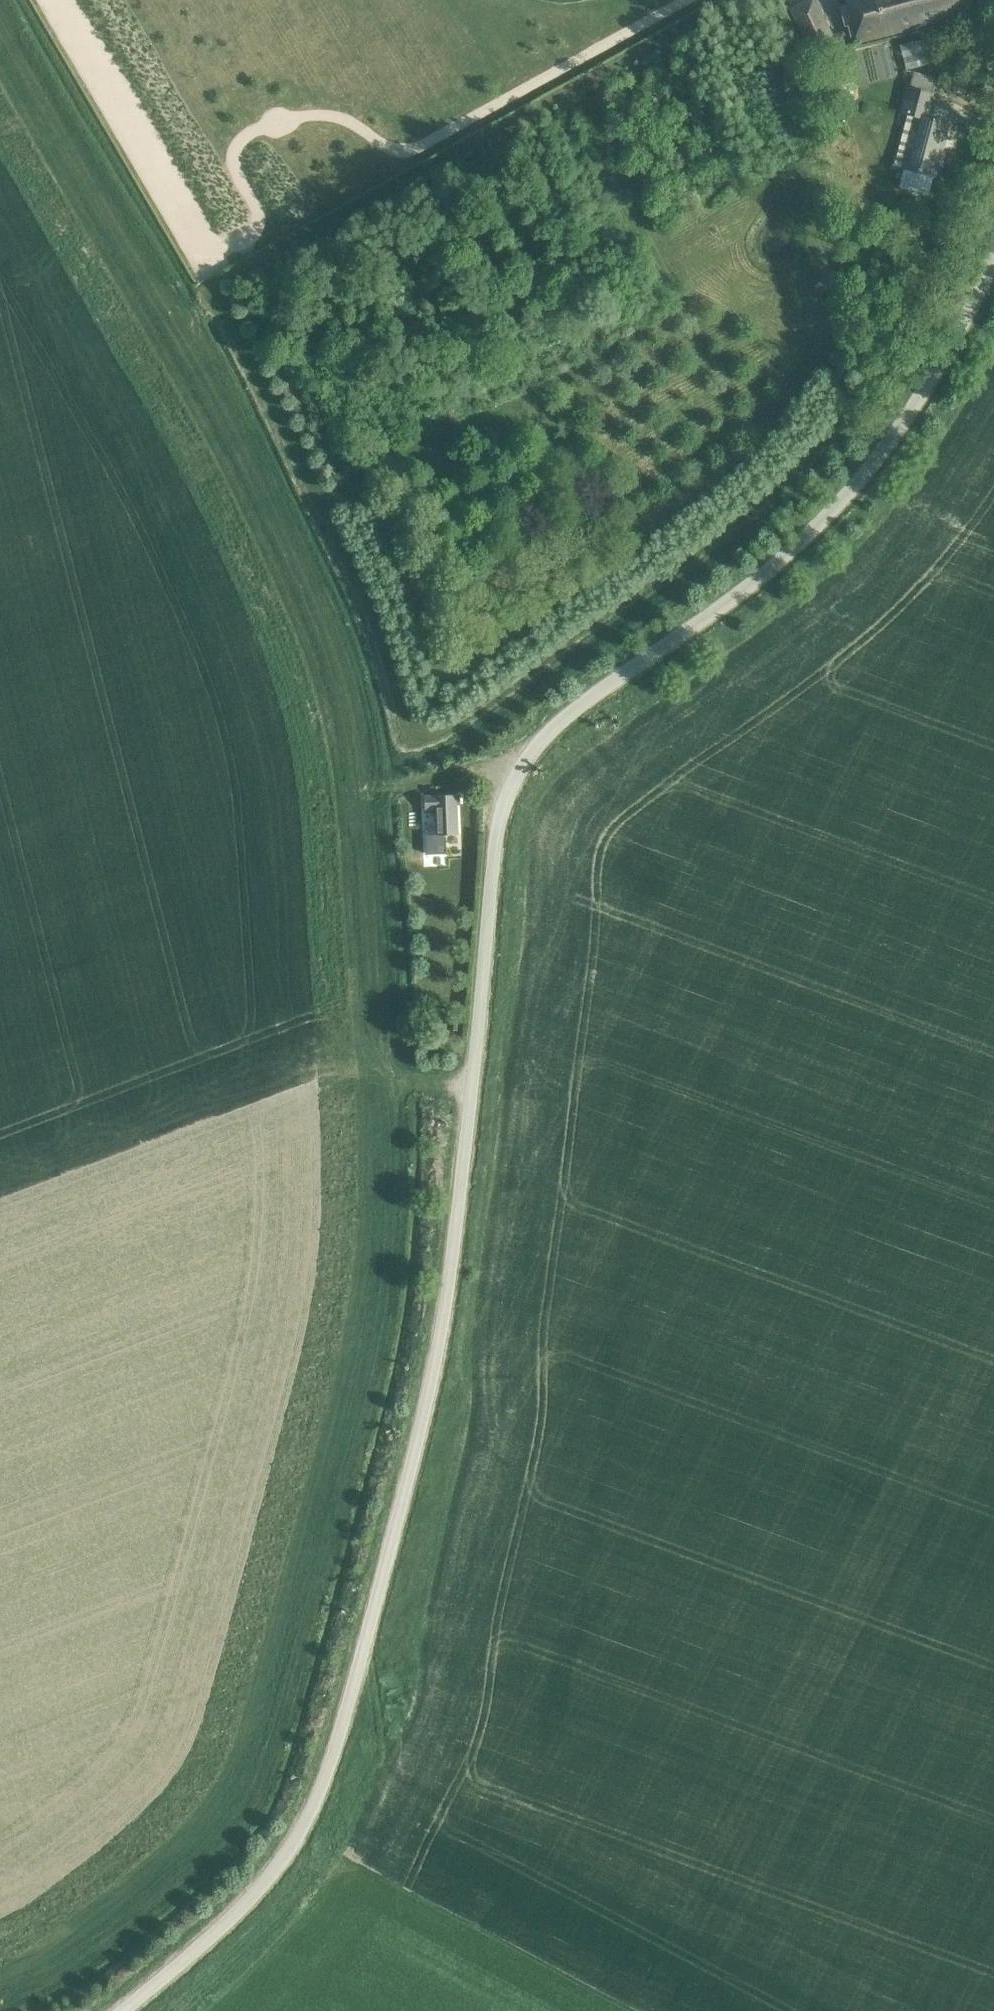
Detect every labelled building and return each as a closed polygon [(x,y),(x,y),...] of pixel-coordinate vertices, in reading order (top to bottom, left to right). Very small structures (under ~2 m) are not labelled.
[(790,9),(810,52),(844,43),(841,32),(831,35),(816,0),(811,0),(790,9)] [(972,11),(969,0),(846,0),(857,41),(972,11)] [(922,39),(899,45),(901,56),(904,68),(928,62),(925,50),(922,39)] [(845,62),(819,68),(824,91),(837,87),(840,98),(853,95),(850,84),(845,62)] [(933,176),(947,124),(924,118),(931,94),(909,88),(902,113),(907,114),(893,165),(933,176)] [(441,834),(456,834),(455,795),(423,796),(424,809),(435,809),(436,827),(425,828),(427,852),(442,852),(441,834)] [(450,1019),(448,1031),(457,1032),(458,1020),(450,1019)]
